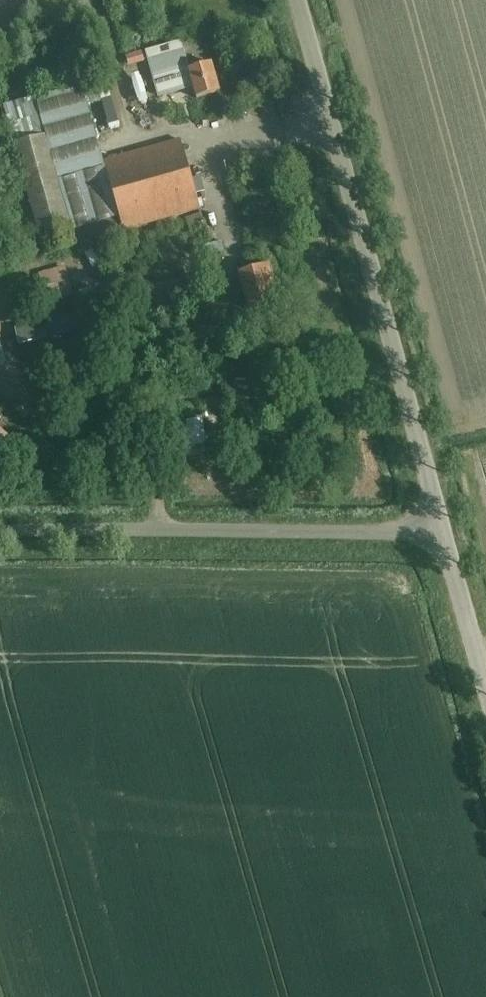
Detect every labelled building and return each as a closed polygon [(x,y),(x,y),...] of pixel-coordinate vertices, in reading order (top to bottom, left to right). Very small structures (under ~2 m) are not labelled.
[(126,41),(129,52),(147,49),(144,37),(126,41)] [(181,41),(143,51),(156,98),(191,88),(194,101),(217,94),(209,65),(190,70),(181,41)] [(141,51),(125,56),(128,67),(144,62),(141,51)] [(78,89),(3,110),(13,145),(47,264),(81,255),(78,245),(121,233),(198,211),(178,142),(102,164),(99,164),(83,107),(101,101),(109,131),(119,128),(106,82),(96,85),(97,90),(80,95),(78,89)] [(208,240),(201,214),(185,218),(192,244),(208,240)] [(238,274),(249,312),(274,305),(267,283),(273,281),(269,265),(238,274)] [(72,296),(65,267),(38,274),(46,303),(72,296)] [(68,319),(14,333),(18,350),(72,337),(68,319)] [(184,425),(187,450),(205,448),(202,423),(184,425)] [(0,456),(14,439),(0,427),(0,456)]
